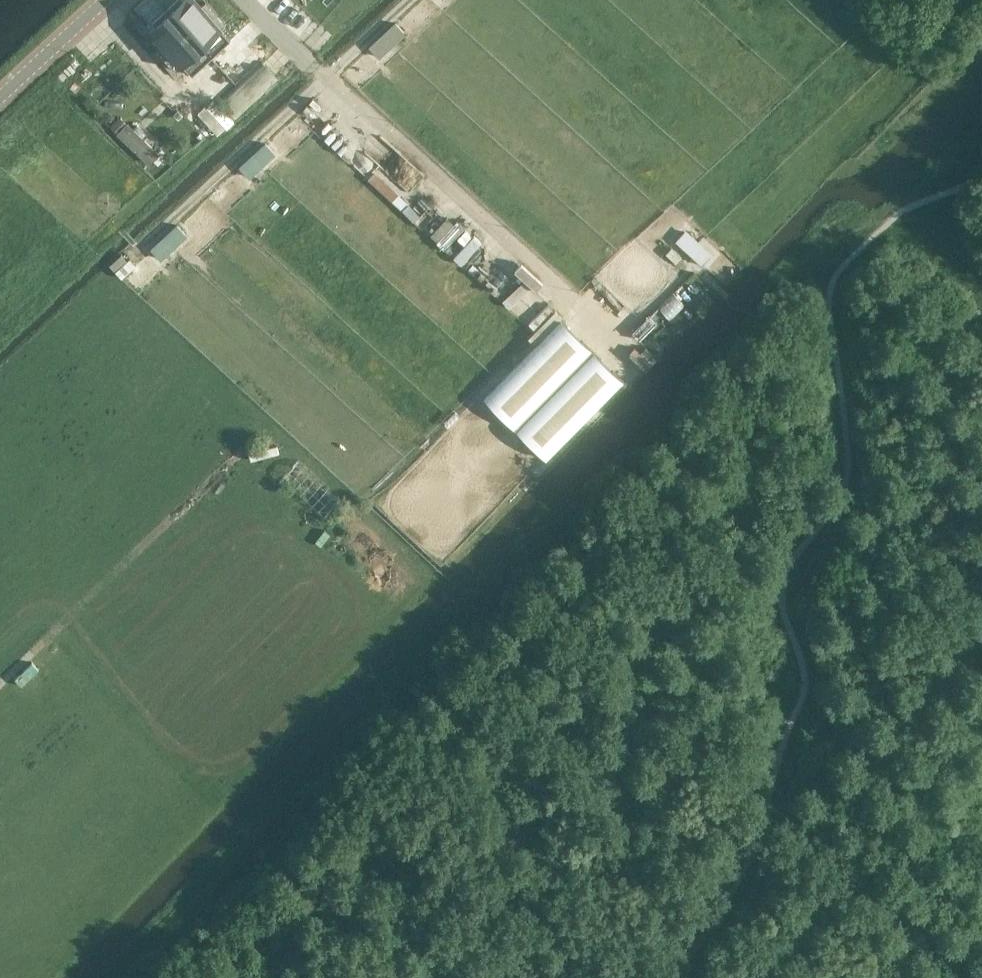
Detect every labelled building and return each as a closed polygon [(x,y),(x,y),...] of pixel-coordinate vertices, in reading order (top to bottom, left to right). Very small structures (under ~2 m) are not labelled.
[(166,8),(211,57),(230,39),(219,27),(225,22),(205,0),(199,6),(194,0),(175,0),(166,8)] [(155,23),(150,28),(161,41),(155,46),(175,68),(181,62),(192,74),(211,57),(166,8),(152,21),(155,23)] [(371,42),(380,53),(407,31),(397,20),(371,42)] [(236,118),(278,77),(261,60),(219,100),(236,118)] [(199,108),(217,131),(232,118),(214,96),(199,108)] [(119,128),(149,158),(158,149),(128,120),(119,128)] [(266,139),(240,164),(251,175),(276,150),(266,139)] [(178,221),(151,245),(161,256),(188,232),(178,221)] [(702,260),(712,249),(687,226),(677,237),(702,260)] [(496,390),(519,412),(587,342),(564,320),(496,390)] [(562,432),(620,374),(598,352),(540,410),(562,432)]
